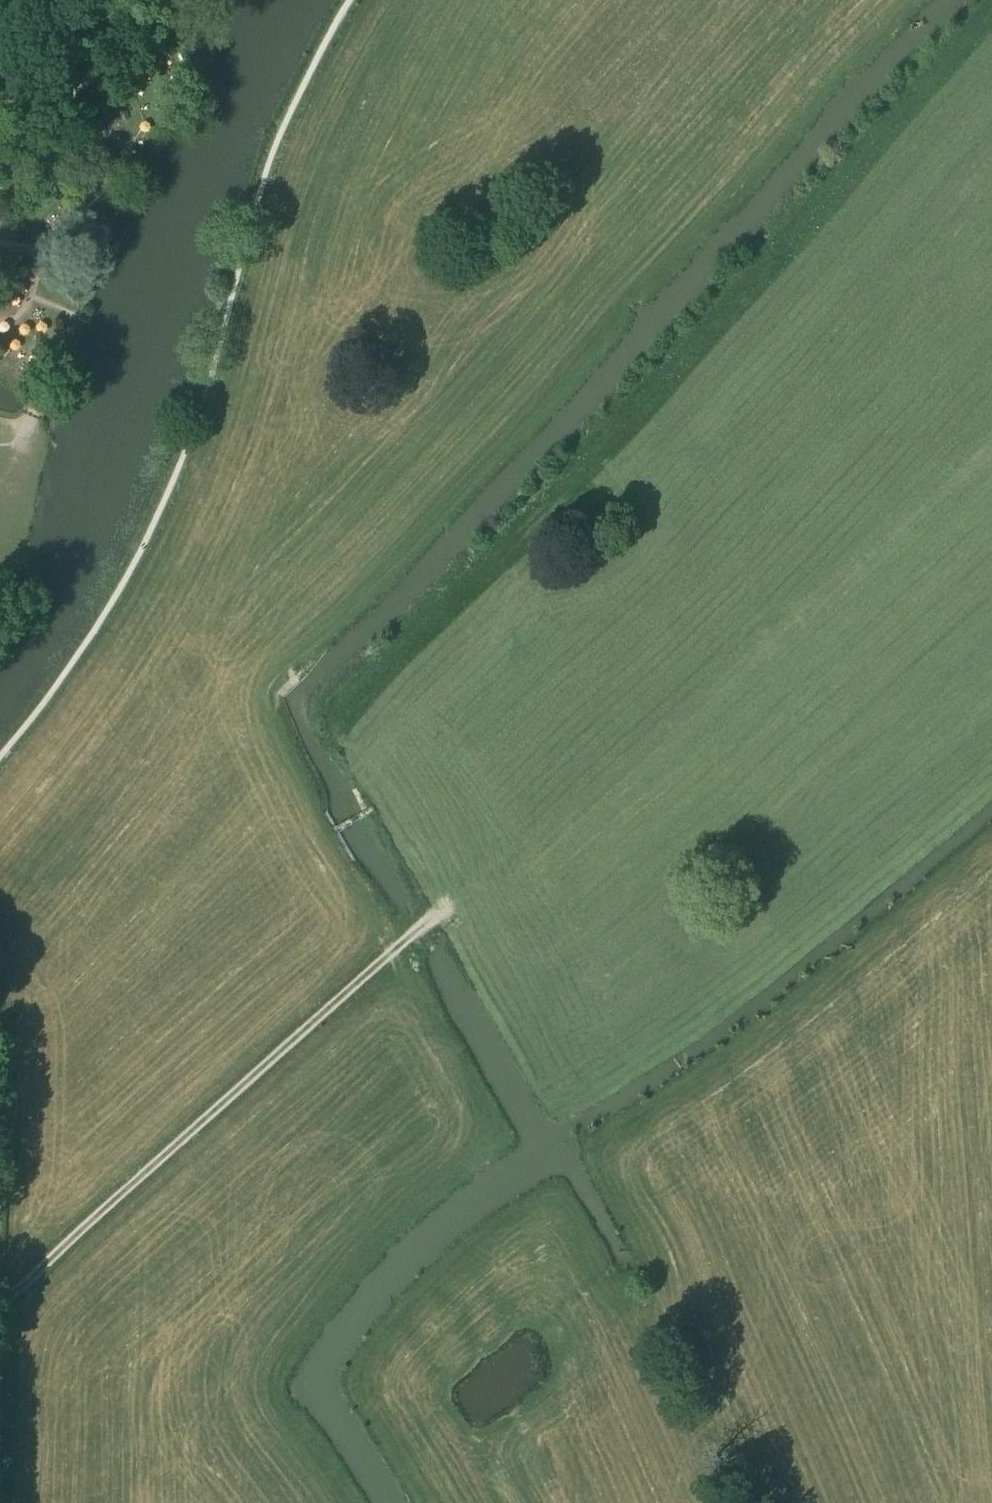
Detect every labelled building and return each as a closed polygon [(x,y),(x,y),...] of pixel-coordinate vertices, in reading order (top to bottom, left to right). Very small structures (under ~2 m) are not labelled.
[(41,318),(36,341),(63,347),(69,324),(41,318)]
